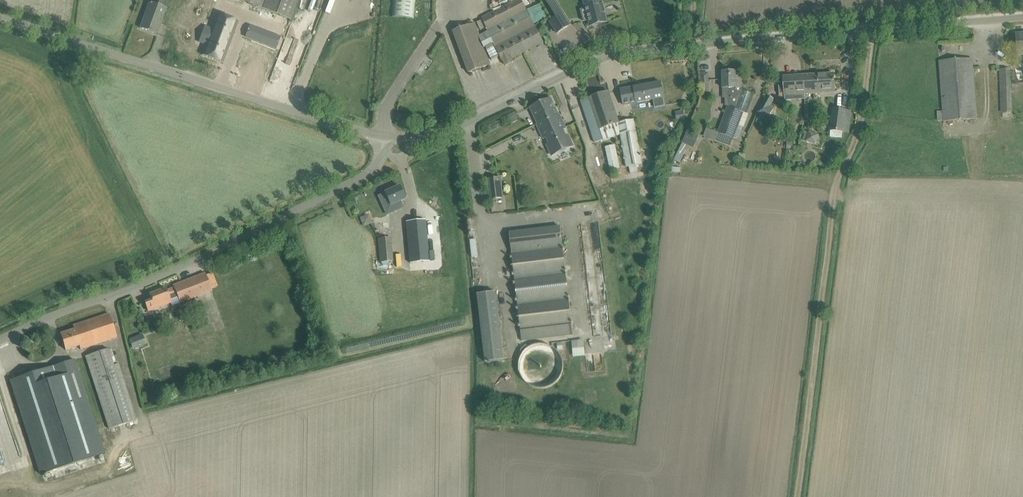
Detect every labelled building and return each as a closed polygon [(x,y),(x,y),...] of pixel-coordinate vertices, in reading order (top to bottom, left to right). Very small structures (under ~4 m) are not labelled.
[(291,20),(298,0),(237,0),(291,20)] [(395,17),(415,18),(415,0),(396,0),(395,17)] [(511,59),(543,43),(530,17),(522,0),(514,0),(481,17),(491,37),(504,63),(506,66),(513,62),(511,59)] [(546,2),(557,18),(551,22),(557,33),(570,25),(554,0),(549,0),(546,2)] [(583,8),(579,9),(582,22),(586,21),(588,27),(607,22),(602,0),(581,0),(583,8)] [(149,3),(143,18),(140,28),(157,34),(166,9),(149,3)] [(206,42),(199,58),(221,66),(238,22),(217,14),(216,14),(206,42)] [(453,31),(465,64),(469,73),(491,65),(483,46),(478,32),(475,23),(453,31)] [(977,118),(973,68),(972,58),(939,61),(943,110),(937,111),(937,121),(944,121),(977,118)] [(1010,68),(999,69),(1000,112),(1012,112),(1010,68)] [(727,105),(717,132),(733,138),(734,139),(736,135),(739,136),(741,130),(738,129),(739,126),(741,119),(743,112),(748,114),(748,113),(747,112),(751,103),(754,94),(742,89),(741,89),(741,87),(741,77),(736,77),(736,71),(722,72),(722,82),(722,87),(723,97),(726,97),(727,105)] [(835,88),(834,83),(834,73),(803,75),(804,94),(820,93),(835,92),(835,88)] [(803,75),(783,77),(783,79),(778,79),(779,94),(784,94),(785,100),(804,99),(804,94),(803,75)] [(621,89),(623,99),(624,105),(653,100),(655,108),(665,106),(661,82),(621,89)] [(621,135),(626,169),(642,166),(640,147),(634,120),(619,123),(609,91),(581,101),(595,144),(621,135)] [(774,99),(767,95),(766,95),(757,113),(768,119),(774,108),(770,107),(774,99)] [(574,146),(569,134),(567,135),(564,129),(567,128),(560,114),(559,114),(551,97),(530,107),(536,120),(538,124),(536,125),(543,139),(546,138),(548,144),(546,145),(551,157),(574,146)] [(844,132),(847,110),(832,108),(829,130),(844,132)] [(677,120),(685,119),(684,110),(676,111),(677,120)] [(689,128),(682,143),(693,148),(700,134),(700,133),(689,128)] [(816,145),(819,135),(809,131),(806,142),(816,145)] [(605,147),(610,170),(620,168),(615,144),(605,147)] [(657,161),(655,154),(647,156),(648,163),(657,161)] [(488,179),(491,199),(503,198),(500,178),(488,179)] [(380,194),(382,199),(386,207),(405,199),(399,186),(380,194)] [(361,218),(365,226),(373,222),(369,214),(361,218)] [(426,220),(406,222),(410,262),(429,260),(429,250),(426,220)] [(509,233),(511,243),(522,342),(573,336),(561,227),(509,233)] [(379,239),(381,263),(393,262),(391,238),(379,239)] [(152,300),(145,303),(149,312),(172,303),(173,305),(181,302),(212,291),(209,282),(206,273),(173,285),(174,287),(167,290),(166,288),(150,294),(152,300)] [(504,360),(496,292),(477,294),(485,362),(504,360)] [(61,334),(66,350),(80,346),(81,349),(117,337),(109,314),(73,326),(75,329),(61,334)] [(130,339),(133,348),(133,350),(147,344),(143,334),(130,339)] [(573,356),(585,356),(585,340),(573,340),(573,356)] [(519,362),(519,366),(519,370),(520,374),(523,379),(525,382),(530,385),(534,387),(537,388),(541,388),(545,388),(551,386),(554,384),(557,382),(559,379),(561,375),(563,372),(563,366),(563,362),(561,357),(559,353),(557,350),(554,348),(549,345),(545,344),(541,344),(537,344),(532,346),(528,348),(525,350),(523,353),(521,357),(519,362)] [(85,357),(109,430),(137,421),(119,364),(115,365),(109,349),(85,357)] [(75,360),(9,381),(12,391),(26,436),(29,443),(32,453),(39,476),(105,454),(102,443),(98,432),(75,360)]
